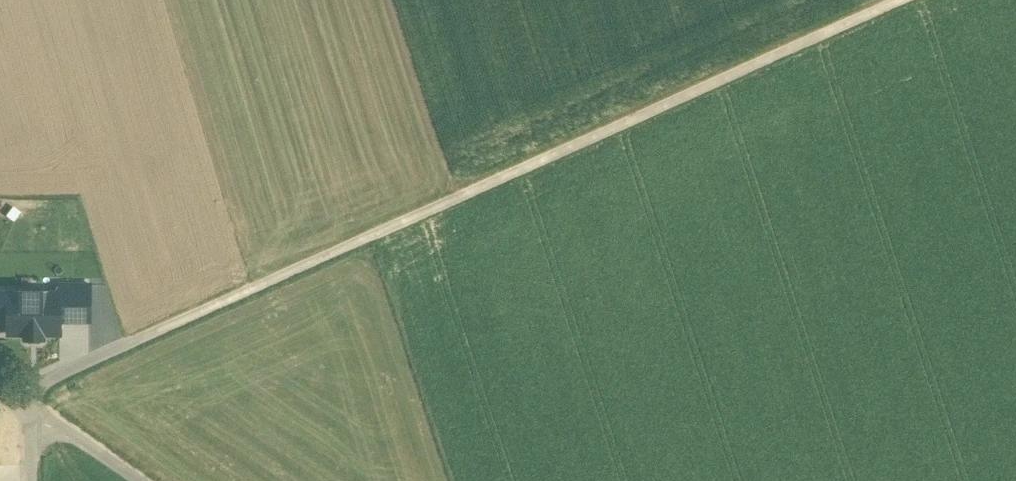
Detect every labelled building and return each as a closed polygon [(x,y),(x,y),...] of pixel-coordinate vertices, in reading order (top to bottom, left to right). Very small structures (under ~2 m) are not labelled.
[(61,294),(61,321),(90,321),(90,286),(61,286),(61,294)] [(0,294),(0,316),(8,316),(8,334),(27,334),(27,340),(43,340),(43,334),(61,334),(61,321),(61,294),(0,294)]
